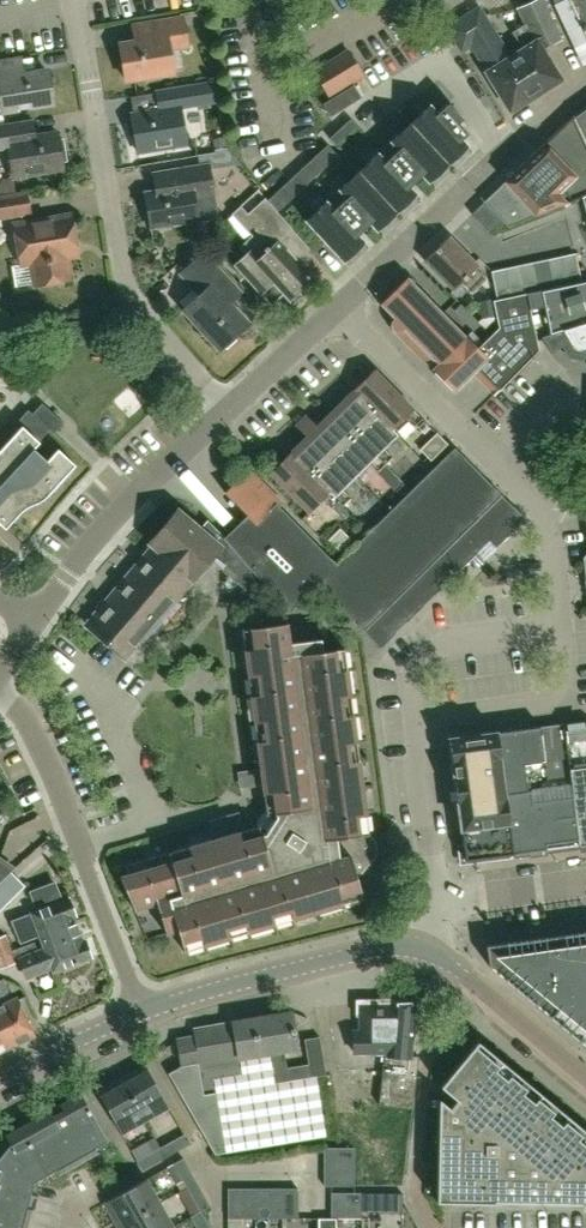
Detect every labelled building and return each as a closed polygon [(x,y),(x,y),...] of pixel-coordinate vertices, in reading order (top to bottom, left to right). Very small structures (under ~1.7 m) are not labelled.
[(547,90),(565,79),(546,48),(565,38),(546,0),(539,0),(522,8),(530,23),(516,31),(527,49),(515,56),(513,57),(526,78),(536,71),(547,90)] [(585,37),(585,0),(566,0),(558,4),(576,42),(585,37)] [(545,92),(547,90),(536,71),(526,78),(513,57),(515,56),(483,6),(449,28),(464,52),(474,46),(491,71),(489,72),(514,110),(533,99),(535,101),(546,95),(545,92)] [(183,17),(152,22),(135,25),(138,41),(120,44),(126,81),(173,73),(169,48),(188,45),(183,17)] [(327,65),(342,89),(365,75),(350,51),(327,65)] [(331,96),(342,89),(327,65),(316,72),(331,96)] [(26,73),(2,77),(0,67),(0,101),(2,111),(52,102),(46,69),(26,73)] [(216,83),(158,92),(160,109),(132,114),(132,116),(127,117),(130,134),(135,134),(138,152),(187,144),(181,106),(218,100),(216,83)] [(361,98),(353,85),(322,104),(330,117),(361,98)] [(378,154),(339,190),(346,198),(333,210),(326,202),(305,221),(342,261),(363,242),(348,226),(360,214),(375,230),(414,193),(399,177),(412,165),(427,181),(466,145),(452,129),(463,119),(448,103),(437,113),(430,106),(391,142),(398,149),(385,161),(378,154)] [(573,117),(585,148),(585,108),(573,117)] [(573,117),(517,170),(537,191),(529,198),(543,213),(583,196),(585,195),(585,148),(573,117)] [(335,146),(357,126),(350,119),(329,138),(335,146)] [(9,149),(13,179),(64,170),(62,162),(67,161),(63,139),(59,140),(57,132),(34,135),(31,120),(0,125),(0,151),(9,149)] [(278,211),(337,156),(327,145),(268,200),(278,211)] [(209,164),(153,173),(156,190),(145,192),(151,228),(212,218),(216,210),(209,164)] [(537,191),(517,170),(484,202),(508,227),(543,213),(529,198),(537,191)] [(0,195),(0,220),(31,215),(28,191),(0,195)] [(312,279),(297,261),(279,241),(292,229),(265,198),(248,214),(261,228),(239,247),(245,253),(233,264),(271,306),(282,295),(292,306),(304,295),(299,290),(312,279)] [(502,222),(483,202),(472,213),(491,233),(502,222)] [(67,257),(78,255),(71,215),(16,224),(23,265),(31,264),(35,286),(71,280),(67,257)] [(477,266),(448,237),(424,260),(454,290),(461,282),(471,293),(485,279),(475,269),(477,266)] [(227,297),(237,287),(206,253),(185,273),(204,294),(186,310),(222,349),(250,323),(227,297)] [(561,256),(567,285),(581,282),(575,253),(561,256)] [(567,285),(561,256),(547,259),(553,288),(567,285)] [(533,262),(539,291),(553,288),(547,259),(533,262)] [(539,291),(533,262),(519,265),(525,294),(528,293),(539,291)] [(519,265),(505,268),(511,297),(525,294),(519,265)] [(497,300),(511,297),(505,268),(491,271),(497,300)] [(430,368),(430,369),(453,391),(475,369),(497,391),(493,395),(494,396),(539,351),(531,309),(528,293),(525,294),(511,297),(497,300),(493,301),(499,328),(478,348),(466,336),(465,338),(408,279),(409,278),(407,277),(379,304),(381,306),(382,305),(395,317),(392,320),(391,322),(391,324),(391,326),(392,328),(393,330),(395,331),(397,332),(399,332),(401,331),(403,330),(410,337),(405,342),(430,368)] [(581,282),(567,285),(553,288),(539,291),(528,293),(531,309),(545,306),(551,335),(585,324),(585,281),(581,282)] [(551,335),(543,337),(554,353),(567,345),(572,354),(585,356),(585,355),(585,324),(551,335)] [(17,354),(0,334),(0,366),(1,367),(17,354)] [(399,434),(395,429),(408,417),(417,426),(424,418),(376,370),(355,391),(359,396),(298,456),(293,451),(271,473),(310,513),(323,499),(332,508),(333,508),(339,501),(344,506),(352,498),(344,489),(371,463),(379,471),(394,456),(385,447),(399,434)] [(40,440),(50,430),(54,434),(64,423),(44,404),(43,403),(33,413),(29,409),(18,420),(40,440)] [(76,464),(59,448),(47,460),(34,448),(40,442),(22,425),(0,449),(0,524),(5,529),(19,513),(25,508),(34,504),(42,499),(49,494),(76,464)] [(437,432),(430,439),(420,448),(431,459),(448,442),(437,432)] [(248,469),(224,492),(256,523),(234,547),(247,566),(258,578),(290,611),(317,585),(380,649),(504,525),(500,521),(511,509),(499,496),(501,494),(454,447),(335,564),(279,507),(282,503),(248,469)] [(339,501),(333,508),(345,519),(351,513),(344,506),(339,501)] [(199,531),(178,510),(149,543),(152,546),(86,625),(125,658),(209,559),(246,591),(258,578),(247,566),(234,547),(207,522),(199,531)] [(339,551),(351,539),(340,528),(328,540),(339,551)] [(183,951),(228,938),(362,898),(352,862),(363,858),(360,836),(368,834),(344,648),(322,651),(321,639),(289,643),(286,623),(242,629),(266,815),(259,825),(124,866),(126,875),(120,877),(134,910),(157,903),(165,934),(177,931),(183,951)] [(581,845),(585,844),(585,720),(564,723),(571,773),(581,845)] [(450,738),(466,861),(581,845),(571,773),(564,723),(450,738)] [(11,872),(0,864),(0,883),(11,872)] [(59,929),(77,922),(75,916),(76,915),(70,898),(63,900),(56,882),(32,892),(39,910),(13,920),(22,943),(40,936),(45,949),(64,942),(59,929)] [(39,951),(20,958),(27,978),(52,969),(53,972),(92,957),(86,940),(84,941),(77,922),(59,929),(64,942),(45,949),(39,951)] [(547,1014),(579,1041),(581,1038),(585,1031),(585,931),(562,934),(563,948),(547,950),(545,937),(505,942),(509,972),(506,976),(505,976),(503,978),(542,1010),(544,1007),(550,1012),(547,1014)] [(14,950),(8,936),(0,939),(0,955),(14,950)] [(36,942),(14,950),(17,959),(20,958),(39,951),(36,942)] [(149,958),(165,958),(164,943),(149,943),(149,958)] [(14,950),(0,955),(0,959),(4,969),(19,963),(17,959),(14,950)] [(9,990),(4,980),(0,981),(0,994),(9,990)] [(11,1046),(34,1035),(17,999),(2,1007),(0,1003),(0,1023),(11,1046)] [(419,1056),(411,1055),(417,1002),(361,1004),(360,1033),(353,1033),(354,1053),(376,1053),(376,1056),(385,1056),(380,1105),(413,1109),(419,1056)] [(229,1155),(331,1139),(323,1081),(315,1082),(313,1065),(280,1070),(277,1055),(301,1051),(295,1012),(177,1030),(189,1104),(209,1101),(211,1117),(223,1115),(229,1155)] [(11,1046),(0,1023),(0,1051),(11,1046)] [(311,1040),(317,1074),(329,1072),(323,1038),(311,1040)] [(472,1202),(496,1203),(496,1202),(581,1204),(585,1207),(585,1146),(579,1140),(585,1131),(568,1116),(561,1125),(551,1117),(558,1108),(540,1093),(533,1102),(524,1094),(531,1085),(512,1070),(505,1079),(496,1071),(503,1062),(477,1041),(440,1086),(456,1100),(450,1107),(440,1099),(437,1202),(472,1202)] [(147,1064),(123,1078),(147,1121),(171,1107),(147,1064)] [(147,1121),(123,1078),(100,1091),(124,1135),(147,1121)] [(59,1128),(78,1163),(97,1152),(94,1148),(107,1140),(82,1095),(61,1107),(69,1122),(59,1128)] [(20,1130),(45,1175),(57,1169),(59,1173),(78,1163),(59,1128),(48,1134),(43,1124),(54,1118),(48,1107),(36,1114),(39,1119),(20,1130)] [(31,1197),(36,1180),(45,1175),(20,1130),(7,1136),(8,1137),(12,1145),(0,1161),(0,1188),(31,1197)] [(164,1148),(168,1156),(175,1153),(191,1143),(187,1135),(164,1148)] [(168,1156),(164,1148),(156,1152),(139,1162),(144,1170),(161,1160),(168,1156)] [(325,1161),(354,1162),(355,1149),(326,1149),(325,1161)] [(189,1185),(197,1180),(185,1158),(168,1167),(181,1189),(189,1185)] [(354,1162),(325,1161),(325,1173),(354,1174),(354,1162)] [(354,1174),(325,1173),(325,1186),(354,1187),(354,1174)] [(119,1227),(162,1202),(149,1178),(105,1202),(119,1227)] [(203,1210),(204,1212),(212,1207),(202,1190),(197,1180),(189,1185),(203,1211),(203,1210)] [(31,1197),(0,1188),(0,1224),(13,1227),(27,1227),(32,1209),(28,1208),(31,1197)] [(229,1220),(243,1220),(243,1190),(229,1190),(229,1220)] [(243,1220),(257,1220),(257,1191),(243,1190),(243,1220)] [(257,1191),(257,1220),(271,1220),(271,1191),(257,1191)] [(271,1191),(271,1220),(285,1220),(285,1191),(271,1191)] [(285,1191),(285,1220),(299,1220),(299,1191),(285,1191)] [(332,1207),(363,1207),(363,1193),(332,1193),(332,1207)] [(119,1227),(173,1227),(175,1227),(162,1202),(119,1227)] [(332,1220),(334,1220),(363,1220),(363,1207),(332,1207),(332,1220)] [(204,1212),(203,1210),(203,1211),(193,1216),(200,1227),(214,1227),(204,1212)] [(240,1226),(244,1226),(243,1220),(229,1220),(229,1227),(240,1227),(240,1226)]
